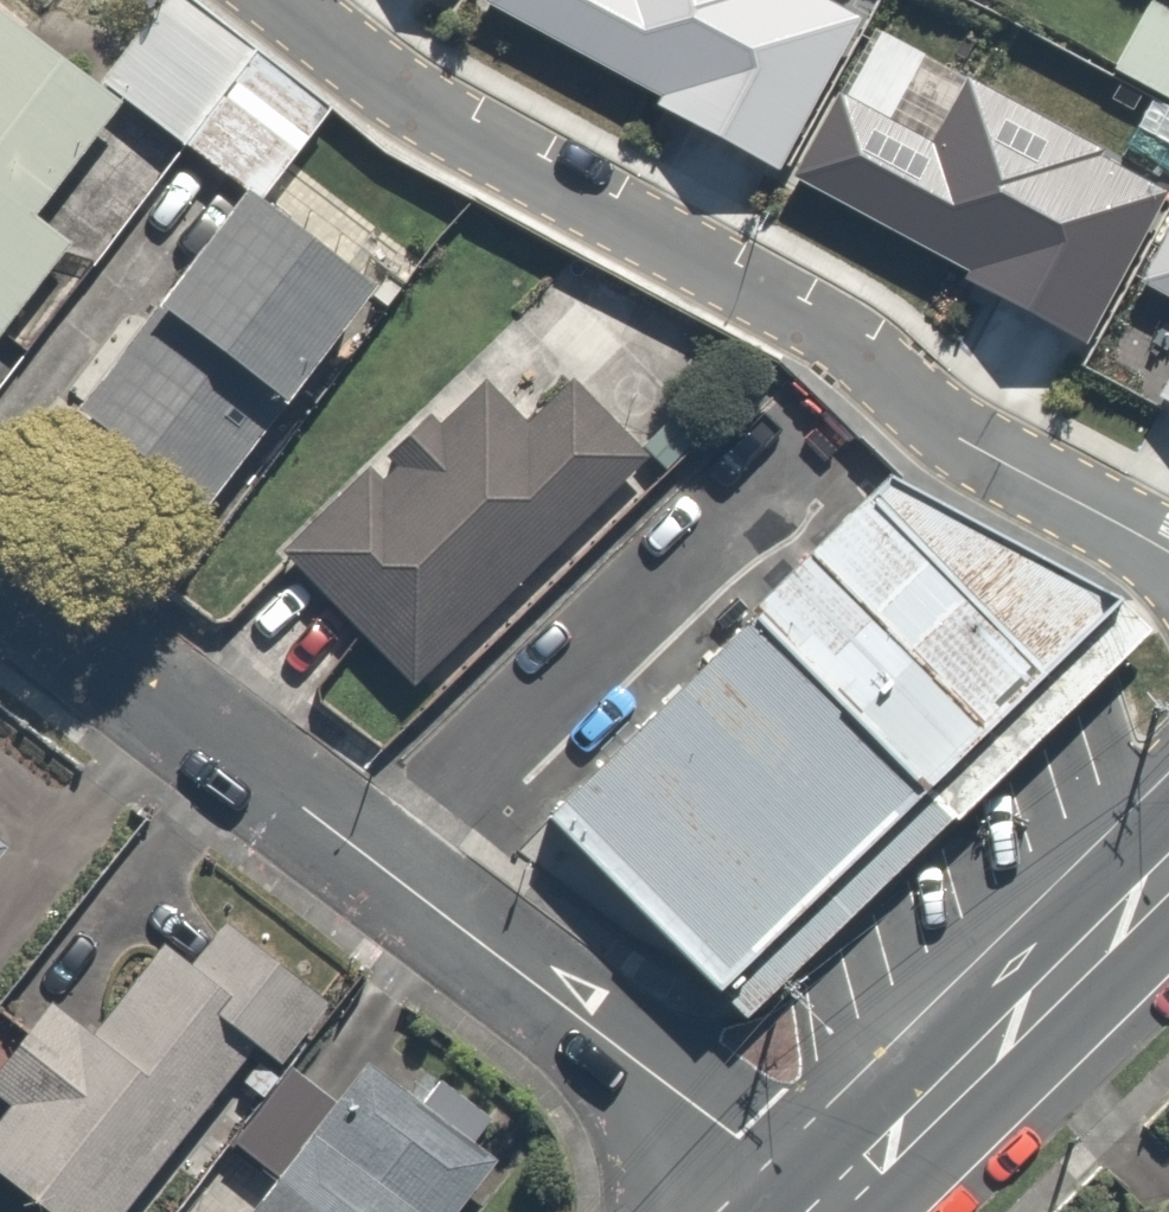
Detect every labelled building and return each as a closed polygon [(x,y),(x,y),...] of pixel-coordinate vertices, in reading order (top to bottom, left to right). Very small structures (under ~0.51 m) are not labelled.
[(97,65),(263,191),(332,100),(200,0),(146,0),(97,65)] [(655,87),(652,94),(772,159),(856,6),(845,0),(496,0),(655,87)] [(1154,0),(1146,0),(1111,67),(1168,98),(1168,8),(1154,0)] [(72,227),(34,199),(114,93),(0,7),(0,323),(72,227)] [(833,79),(785,166),(961,261),(958,266),(1078,332),(1160,182),(1094,146),(1096,141),(960,67),(926,130),(833,79)] [(346,265),(227,179),(64,403),(183,490),(346,265)] [(1132,271),(1168,291),(1168,202),(1132,271)] [(1150,389),(1168,399),(1168,352),(1150,389)] [(420,396),(278,545),(413,673),(640,433),(574,370),(537,410),(490,366),(442,417),(420,396)] [(871,498),(1046,675),(1120,601),(892,480),(871,498)] [(871,498),(811,555),(987,732),(1046,675),(871,498)] [(811,555),(753,615),(925,793),(987,732),(811,555)] [(555,818),(726,991),(925,793),(753,615),(555,818)] [(55,1211),(104,1211),(259,1035),(275,1049),(324,994),(222,905),(184,948),(159,926),(78,1019),(47,991),(0,1045),(0,1085),(7,1091),(0,1100),(0,1164),(55,1211)] [(473,1140),(369,1067),(343,1103),(283,1061),(233,1132),(262,1152),(220,1211),(423,1211),(473,1140)]
